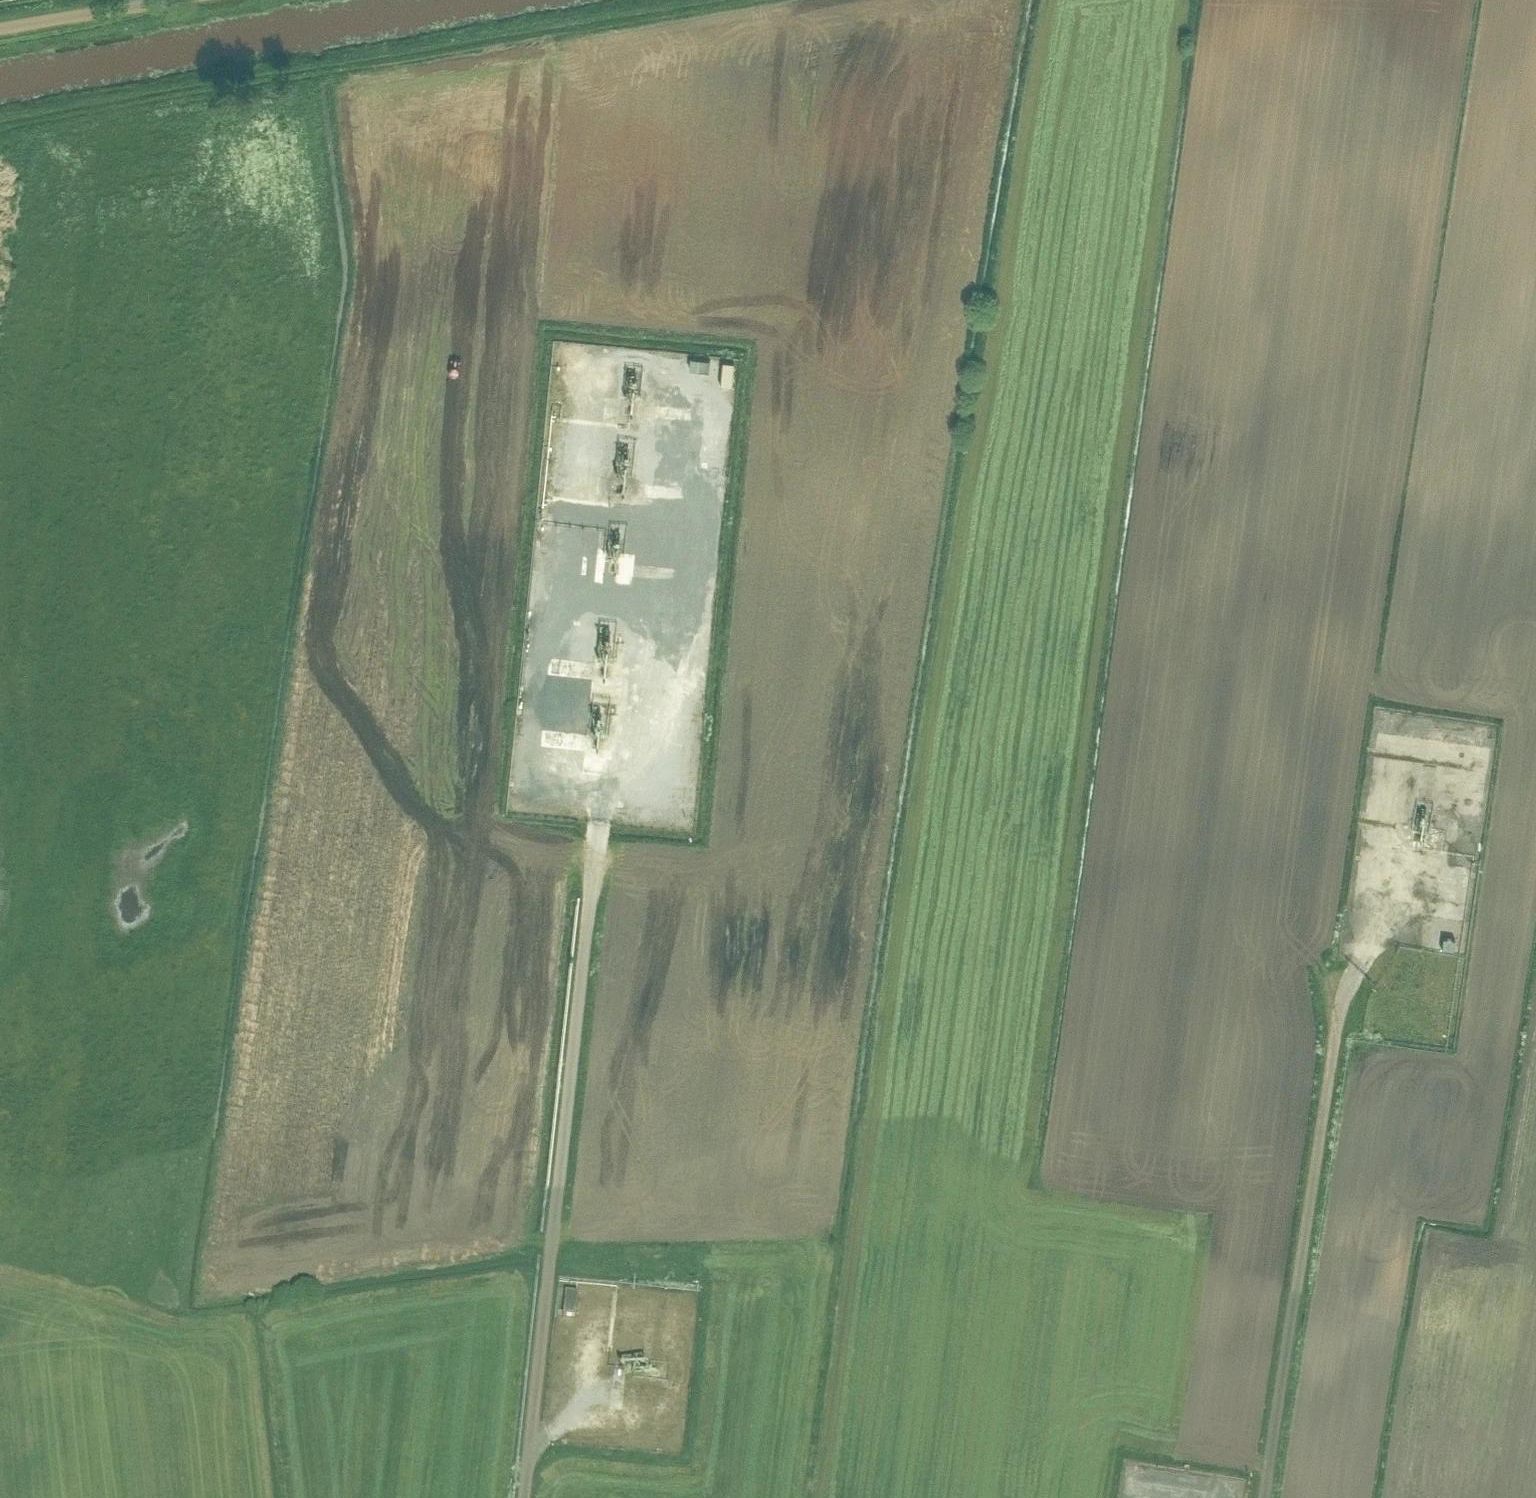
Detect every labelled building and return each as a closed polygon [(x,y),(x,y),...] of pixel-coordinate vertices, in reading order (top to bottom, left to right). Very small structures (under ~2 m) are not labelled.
[(565,1299),(562,1331),(581,1333),(584,1300),(565,1299)]
